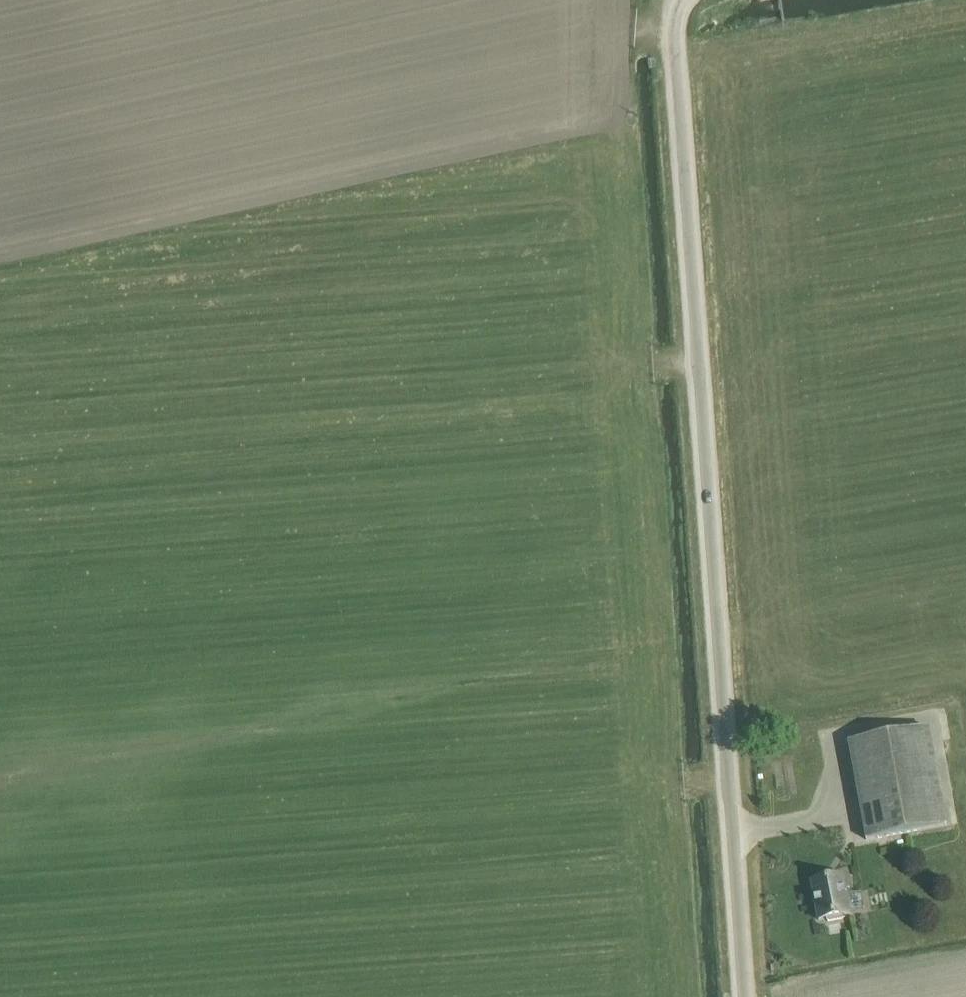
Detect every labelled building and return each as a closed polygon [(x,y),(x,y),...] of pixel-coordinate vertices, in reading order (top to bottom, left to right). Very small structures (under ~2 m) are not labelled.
[(867,840),(886,836),(945,825),(927,727),(849,741),(867,840)] [(843,918),(842,915),(851,914),(844,876),(811,882),(818,920),(827,918),(827,921),(843,918)]
